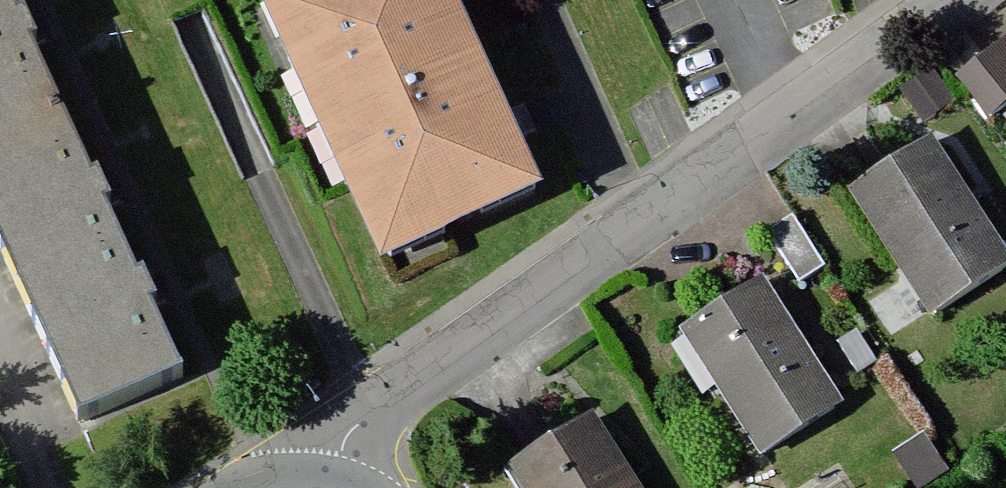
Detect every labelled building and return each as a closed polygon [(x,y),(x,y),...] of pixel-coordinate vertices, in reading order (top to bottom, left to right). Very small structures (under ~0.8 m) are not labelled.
[(80,421),(176,377),(3,0),(0,0),(0,246),(80,421)] [(264,10),(381,267),(535,197),(445,0),(286,0),(264,10)] [(960,81),(997,124),(1005,116),(1005,42),(960,81)] [(931,68),(901,90),(925,123),(955,101),(931,68)] [(859,201),(942,323),(1005,279),(1005,245),(938,147),(859,201)] [(768,285),(688,337),(769,461),(849,409),(768,285)] [(518,477),(525,487),(644,487),(601,423),(518,477)]
